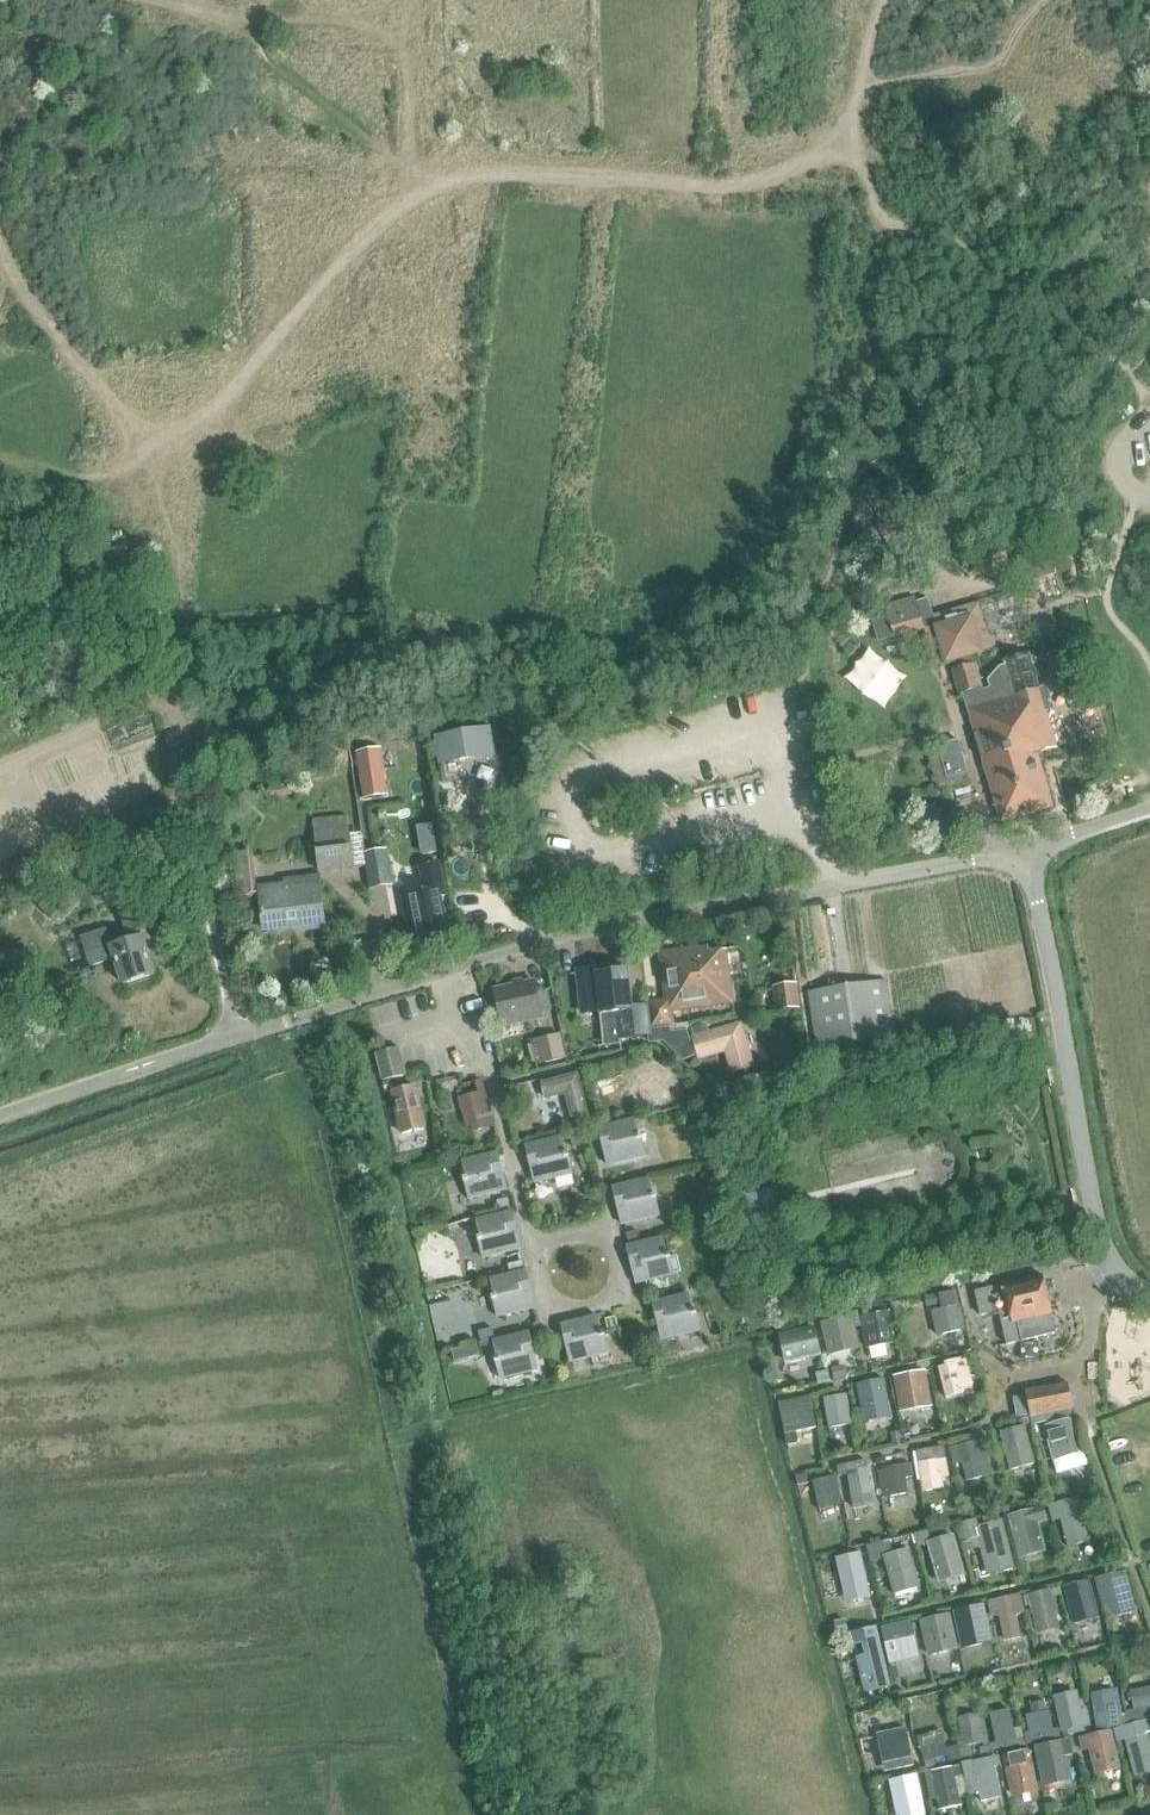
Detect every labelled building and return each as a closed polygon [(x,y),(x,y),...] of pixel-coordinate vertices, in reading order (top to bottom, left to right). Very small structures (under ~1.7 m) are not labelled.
[(1021,584),(1054,574),(1047,551),(1014,560),(1021,584)] [(964,693),(981,687),(974,664),(970,665),(968,656),(992,649),(978,603),(974,604),(971,590),(950,595),(954,605),(967,602),(969,606),(933,616),(947,663),(955,660),(957,669),(952,670),(959,694),(962,693),(964,693)] [(886,613),(873,617),(880,641),(893,637),(894,639),(924,630),(922,620),(916,598),(885,607),(886,613)] [(964,693),(962,693),(975,736),(984,769),(985,768),(1000,822),(1051,807),(1036,754),(1056,749),(1045,711),(1051,710),(1048,698),(1042,700),(1029,657),(1030,656),(1030,654),(1003,661),(1003,664),(1004,664),(1004,665),(999,667),(987,681),(989,689),(982,691),(981,687),(964,693)] [(490,731),(434,741),(441,783),(497,774),(490,731)] [(959,746),(929,755),(940,792),(970,783),(959,746)] [(380,748),(355,753),(363,799),(388,796),(380,748)] [(347,815),(312,818),(315,848),(317,872),(352,869),(352,866),(349,834),(347,815)] [(363,858),(370,889),(394,885),(387,847),(365,851),(363,858)] [(239,899),(257,897),(252,854),(235,856),(239,899)] [(413,922),(414,922),(419,944),(452,937),(444,898),(450,897),(443,865),(425,869),(430,894),(408,898),(413,922)] [(284,883),(258,887),(263,932),(294,930),(295,933),(326,932),(321,885),(321,874),(284,876),(284,883)] [(59,883),(37,906),(57,925),(78,902),(59,883)] [(107,929),(80,938),(85,954),(90,968),(115,959),(124,986),(153,976),(143,944),(152,941),(142,912),(121,918),(128,940),(112,945),(107,929)] [(674,1013),(732,1007),(725,950),(707,952),(707,947),(660,954),(666,998),(647,1000),(650,1029),(670,1027),(670,1032),(690,1030),(689,1023),(675,1024),(674,1013)] [(599,1014),(617,1012),(619,1040),(650,1038),(646,1008),(634,1009),(628,970),(597,973),(597,968),(578,969),(582,1011),(599,1009),(599,1014)] [(838,1047),(876,1044),(875,1040),(895,1036),(887,981),(866,985),(809,994),(814,1049),(806,1050),(808,1062),(839,1058),(838,1047)] [(541,1012),(551,1010),(547,990),(536,992),(534,982),(495,991),(503,1024),(542,1015),(541,1012)] [(773,988),(776,1011),(801,1009),(797,986),(773,988)] [(694,1037),(700,1059),(725,1052),(733,1074),(754,1066),(742,1024),(694,1037)] [(670,1027),(650,1029),(652,1042),(666,1041),(686,1062),(698,1057),(690,1030),(670,1032),(670,1027)] [(530,1040),(536,1064),(569,1057),(563,1032),(530,1040)] [(376,1054),(383,1082),(406,1076),(399,1048),(376,1054)] [(540,1082),(544,1099),(566,1094),(574,1127),(590,1123),(577,1072),(540,1082)] [(471,1127),(472,1132),(495,1127),(482,1080),(476,1082),(478,1093),(460,1099),(467,1128),(471,1127)] [(391,1082),(382,1084),(384,1092),(391,1091),(393,1090),(391,1082)] [(695,1083),(689,1090),(699,1099),(705,1092),(695,1083)] [(393,1090),(391,1091),(401,1135),(426,1129),(416,1085),(393,1090)] [(598,1130),(607,1166),(645,1157),(641,1141),(642,1141),(641,1137),(638,1138),(634,1122),(598,1130)] [(585,1133),(571,1137),(574,1148),(588,1145),(585,1133)] [(526,1148),(534,1183),(572,1174),(568,1158),(569,1158),(568,1154),(565,1155),(561,1139),(526,1148)] [(506,1190),(497,1154),(462,1163),(465,1179),(462,1179),(463,1183),(464,1183),(467,1199),(506,1190)] [(612,1190),(621,1225),(659,1216),(655,1200),(656,1200),(655,1196),(652,1197),(648,1181),(612,1190)] [(780,1218),(774,1189),(745,1195),(752,1224),(780,1218)] [(508,1198),(497,1201),(499,1214),(511,1211),(508,1198)] [(520,1249),(511,1214),(476,1222),(479,1238),(476,1238),(477,1242),(478,1242),(481,1258),(520,1249)] [(636,1231),(625,1234),(628,1246),(639,1243),(636,1231)] [(626,1249),(634,1285),(673,1275),(669,1259),(670,1259),(669,1256),(666,1256),(662,1240),(626,1249)] [(521,1263),(508,1266),(510,1274),(523,1271),(521,1263)] [(534,1308),(525,1273),(489,1281),(493,1297),(490,1298),(491,1301),(495,1318),(534,1308)] [(999,1311),(1004,1338),(1006,1345),(1054,1334),(1044,1277),(994,1292),(976,1296),(980,1315),(999,1311)] [(963,1330),(956,1290),(938,1294),(938,1295),(926,1298),(928,1306),(941,1303),(942,1308),(932,1310),(937,1335),(963,1330)] [(652,1305),(660,1341),(698,1332),(695,1316),(695,1315),(694,1312),(691,1313),(687,1297),(652,1305)] [(896,1343),(890,1311),(859,1317),(865,1349),(896,1343)] [(859,1349),(852,1316),(821,1323),(828,1356),(859,1349)] [(615,1317),(605,1320),(607,1330),(618,1327),(615,1317)] [(560,1327),(568,1363),(607,1354),(603,1337),(603,1334),(599,1334),(596,1319),(560,1327)] [(778,1332),(785,1363),(822,1355),(815,1324),(778,1332)] [(491,1329),(478,1332),(480,1342),(494,1338),(491,1329)] [(536,1370),(527,1335),(492,1343),(493,1349),(496,1359),(493,1360),(493,1363),(494,1363),(498,1379),(536,1370)] [(491,1340),(479,1343),(481,1352),(493,1349),(492,1343),(491,1340)] [(465,1347),(451,1350),(454,1361),(468,1358),(465,1347)] [(946,1366),(938,1368),(945,1398),(963,1394),(963,1390),(973,1388),(966,1358),(956,1360),(956,1358),(945,1361),(946,1366)] [(843,1368),(832,1370),(834,1379),(845,1377),(843,1368)] [(893,1375),(899,1412),(931,1407),(925,1370),(893,1375)] [(827,1374),(816,1376),(817,1383),(818,1384),(829,1381),(829,1380),(827,1374)] [(883,1379),(856,1384),(864,1423),(891,1418),(883,1379)] [(1069,1383),(1025,1392),(1026,1395),(1030,1416),(1032,1425),(1032,1427),(1076,1419),(1075,1416),(1069,1383)] [(847,1394),(823,1398),(829,1430),(852,1426),(847,1394)] [(1026,1395),(1013,1397),(1018,1418),(1019,1418),(1030,1416),(1026,1395)] [(816,1427),(810,1396),(778,1402),(786,1445),(798,1443),(795,1431),(816,1427)] [(1030,1416),(1020,1418),(1021,1426),(1025,1425),(1025,1426),(1032,1425),(1030,1416)] [(1044,1428),(1053,1461),(1079,1454),(1070,1421),(1044,1428)] [(1001,1431),(1011,1469),(1035,1463),(1025,1426),(1025,1425),(1021,1426),(1001,1431)] [(991,1431),(982,1433),(983,1438),(986,1450),(995,1448),(992,1436),(991,1431)] [(899,1432),(890,1433),(892,1444),(900,1443),(899,1432)] [(962,1462),(966,1481),(984,1477),(983,1474),(994,1471),(991,1459),(980,1461),(975,1440),(948,1447),(952,1465),(962,1462)] [(949,1476),(943,1445),(917,1451),(912,1452),(918,1480),(920,1480),(922,1492),(944,1488),(942,1478),(949,1476)] [(847,1474),(853,1508),(874,1505),(866,1459),(836,1464),(838,1476),(847,1474)] [(878,1470),(883,1497),(908,1492),(905,1478),(913,1476),(911,1462),(883,1467),(884,1469),(878,1470)] [(812,1481),(819,1509),(843,1503),(835,1474),(812,1481)] [(804,1475),(795,1477),(797,1487),(806,1485),(804,1475)] [(1088,1540),(1077,1497),(1048,1505),(1052,1521),(1061,1519),(1068,1545),(1088,1540)] [(1042,1506),(1009,1515),(1020,1557),(1042,1551),(1035,1522),(1045,1520),(1042,1506)] [(976,1518),(960,1522),(967,1550),(980,1547),(984,1564),(1011,1557),(1002,1519),(978,1525),(976,1518)] [(966,1574),(954,1534),(930,1540),(927,1529),(914,1533),(918,1547),(927,1544),(937,1582),(966,1574)] [(889,1539),(867,1545),(867,1546),(871,1561),(882,1559),(880,1553),(892,1550),(889,1539)] [(883,1555),(894,1593),(920,1586),(909,1547),(883,1555)] [(861,1552),(836,1558),(844,1592),(868,1586),(861,1552)] [(1136,1610),(1125,1571),(1116,1573),(1116,1571),(1094,1577),(1103,1608),(1113,1605),(1116,1616),(1136,1610)] [(1088,1579),(1062,1586),(1063,1592),(1071,1624),(1097,1618),(1088,1579)] [(1059,1626),(1051,1589),(1028,1595),(1037,1632),(1059,1626)] [(987,1600),(991,1617),(998,1616),(1004,1641),(1021,1637),(1016,1615),(1025,1613),(1020,1592),(987,1600)] [(982,1602),(955,1608),(963,1647),(990,1642),(982,1602)] [(921,1629),(928,1657),(958,1649),(950,1614),(919,1621),(921,1629)] [(844,1618),(834,1620),(836,1632),(846,1630),(844,1618)] [(910,1621),(881,1628),(889,1664),(898,1662),(918,1657),(919,1657),(910,1621)] [(875,1625),(851,1631),(854,1642),(860,1640),(863,1653),(855,1655),(864,1692),(889,1685),(875,1625)] [(1133,1709),(1124,1711),(1125,1718),(1121,1718),(1122,1724),(1149,1718),(1149,1686),(1129,1690),(1133,1709)] [(1061,1731),(1063,1731),(1064,1736),(1085,1731),(1084,1727),(1093,1725),(1088,1708),(1082,1710),(1077,1690),(1052,1696),(1061,1731)] [(1097,1730),(1122,1726),(1116,1691),(1091,1695),(1097,1730)] [(1054,1728),(1050,1710),(1046,1711),(1044,1700),(1030,1703),(1032,1713),(1025,1715),(1029,1731),(1023,1733),(1026,1744),(1031,1743),(1031,1739),(1043,1737),(1044,1740),(1060,1736),(1058,1727),(1054,1728)] [(996,1742),(991,1743),(993,1751),(1025,1744),(1021,1726),(1013,1728),(1009,1709),(989,1713),(996,1742)] [(989,1745),(983,1717),(979,1718),(978,1712),(957,1716),(961,1734),(957,1735),(962,1758),(973,1756),(971,1745),(982,1743),(983,1747),(979,1747),(980,1754),(992,1752),(991,1744),(989,1745)] [(1114,1728),(1117,1740),(1125,1738),(1134,1776),(1149,1772),(1149,1756),(1147,1744),(1149,1744),(1149,1739),(1149,1733),(1149,1720),(1122,1726),(1114,1728)] [(912,1757),(905,1726),(876,1733),(882,1763),(888,1762),(890,1770),(915,1765),(913,1756),(912,1757)] [(924,1760),(926,1769),(936,1766),(935,1760),(947,1756),(948,1762),(962,1758),(958,1744),(946,1747),(941,1730),(917,1736),(924,1760)] [(1110,1731),(1080,1739),(1083,1750),(1091,1748),(1096,1774),(1119,1769),(1113,1743),(1110,1731)] [(1043,1787),(1072,1782),(1066,1756),(1073,1755),(1070,1739),(1034,1747),(1043,1787)] [(1002,1755),(1012,1797),(1039,1791),(1030,1749),(1002,1755)] [(1001,1796),(994,1766),(1002,1765),(999,1754),(960,1762),(968,1795),(979,1793),(981,1801),(1001,1796)] [(930,1800),(937,1798),(939,1809),(961,1805),(960,1797),(966,1796),(960,1763),(925,1770),(930,1800)] [(896,1814),(925,1814),(917,1775),(889,1780),(896,1814)]
